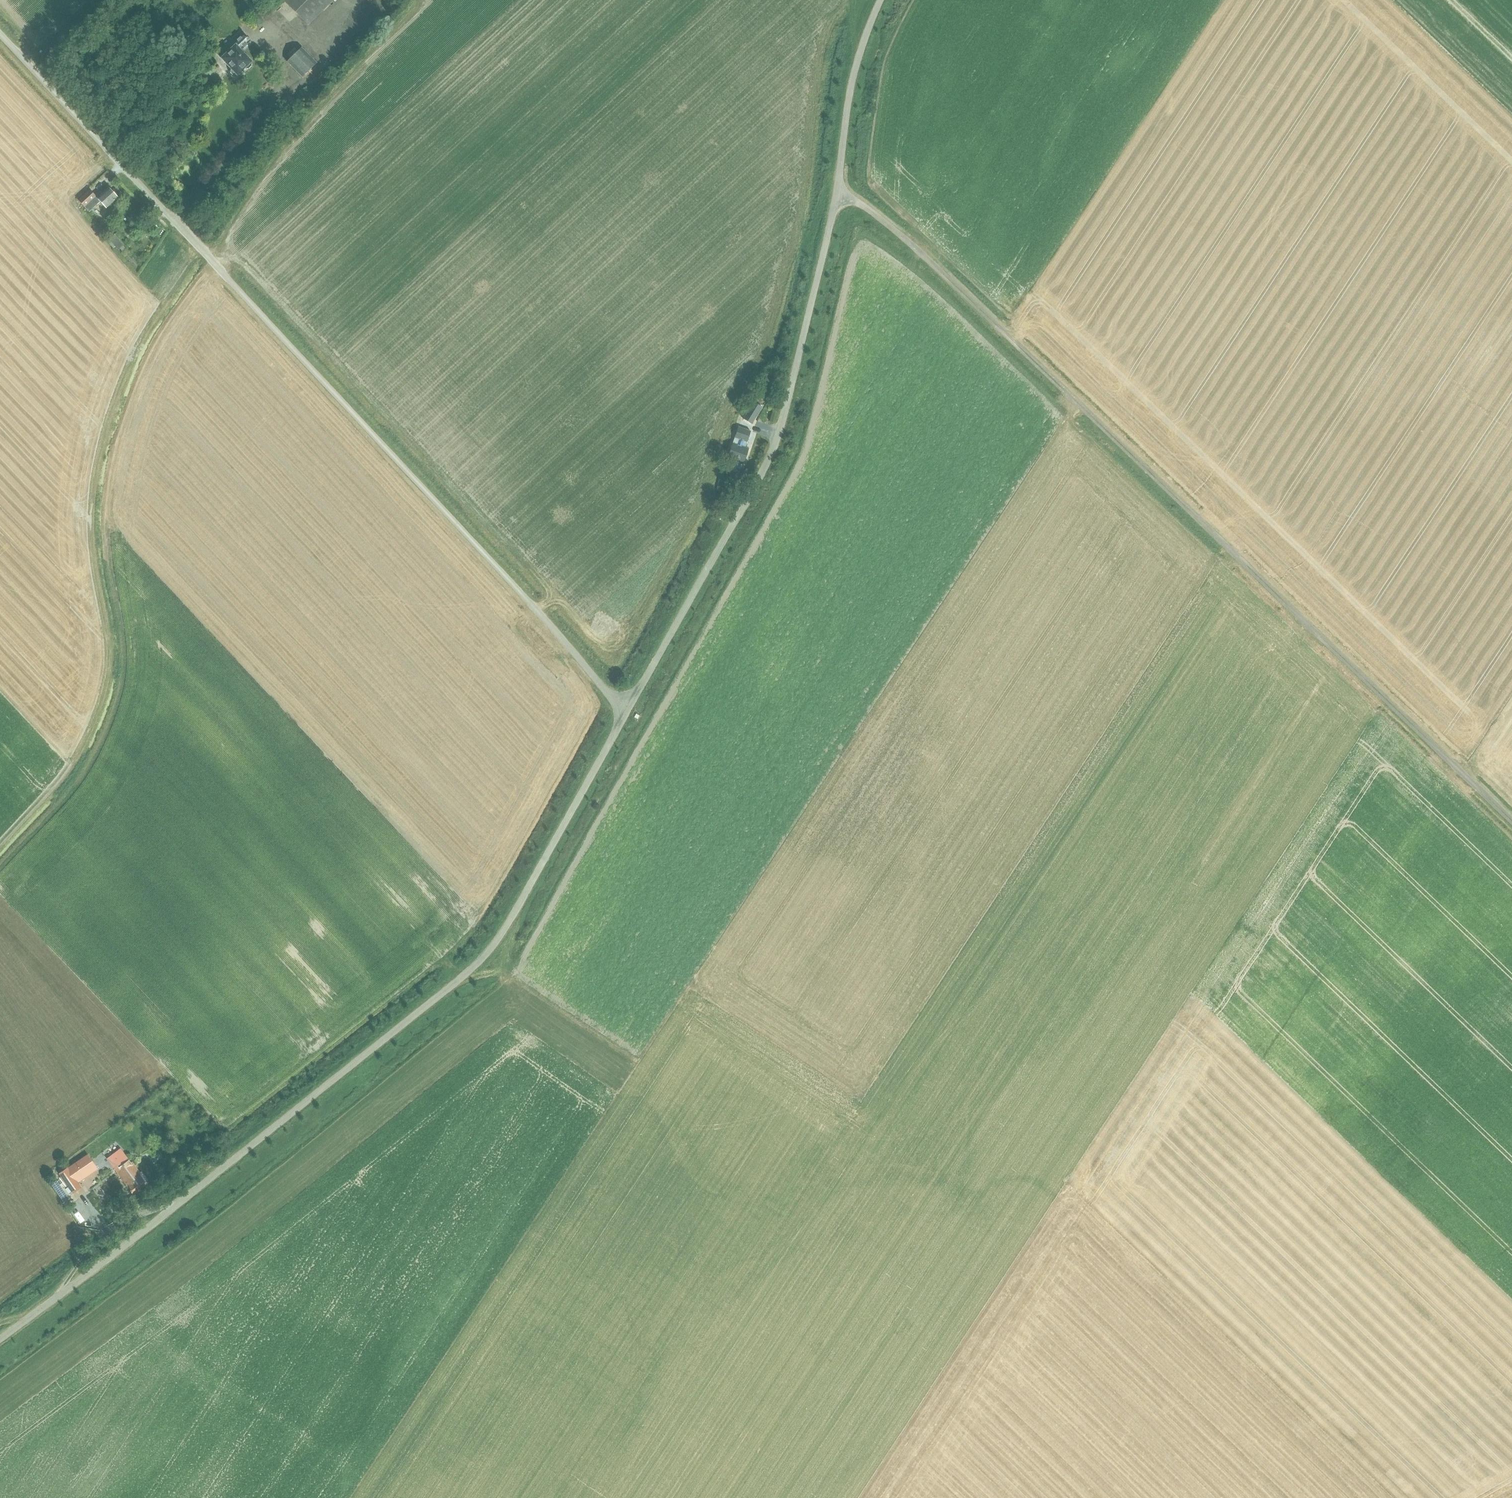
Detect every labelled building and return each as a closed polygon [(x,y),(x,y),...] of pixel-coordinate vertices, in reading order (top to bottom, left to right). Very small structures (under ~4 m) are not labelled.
[(308,24),(332,0),(283,0),(308,24)] [(245,68),(247,69),(250,67),(250,64),(249,63),(251,62),(240,50),(250,41),(243,33),(233,43),(235,46),(221,58),(231,69),(230,70),(230,72),(233,74),(235,74),(236,74),(238,74),(245,68)] [(301,47),(287,61),(302,77),(316,63),(301,47)] [(106,208),(117,197),(108,188),(102,193),(101,192),(95,197),(89,190),(78,200),(89,212),(100,202),(106,208)] [(117,250),(124,244),(115,234),(106,242),(112,249),(114,247),(117,250)] [(762,407),(753,402),(743,419),(751,424),(762,407)] [(735,433),(735,435),(726,461),(726,460),(735,463),(736,461),(743,463),(748,449),(744,447),(750,431),(738,427),(737,429),(736,430),(735,433)] [(121,1148),(107,1158),(117,1172),(119,1171),(127,1181),(125,1183),(133,1194),(147,1183),(139,1172),(139,1173),(131,1162),(126,1156),(121,1148)] [(88,1154),(59,1173),(73,1193),(81,1187),(77,1181),(90,1172),(85,1165),(92,1161),(88,1154)] [(142,1171),(139,1172),(147,1183),(150,1182),(142,1171)] [(55,1181),(51,1184),(64,1204),(69,1201),(55,1181)]
